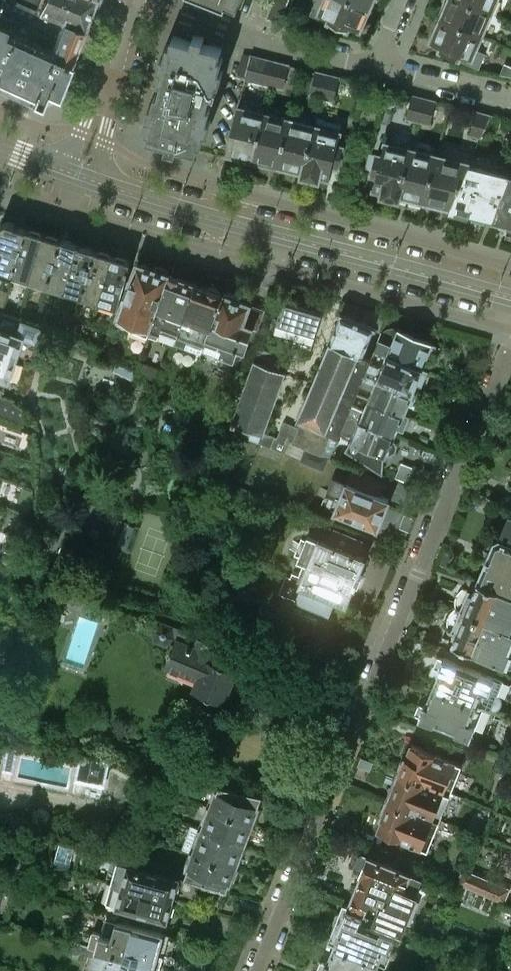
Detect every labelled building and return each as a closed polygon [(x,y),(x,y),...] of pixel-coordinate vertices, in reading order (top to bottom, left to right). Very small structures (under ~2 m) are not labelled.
[(42,9),(21,0),(0,0),(0,10),(37,25),(56,33),(48,53),(69,61),(83,26),(42,9)] [(42,9),(45,0),(21,0),(42,9)] [(93,0),(45,0),(42,9),(83,26),(93,0)] [(288,0),(274,0),(267,17),(280,20),(288,0)] [(371,4),(362,0),(324,0),(320,10),(330,14),(328,19),(338,26),(349,28),(351,23),(361,28),(371,4)] [(492,11),(467,0),(448,0),(442,15),(483,32),(492,11)] [(496,0),(467,0),(492,11),(496,0)] [(9,89),(37,25),(0,10),(0,85),(9,89)] [(475,49),(483,32),(442,15),(431,40),(442,44),(440,50),(479,66),(484,53),(475,49)] [(37,25),(9,89),(38,102),(38,101),(45,102),(51,100),(56,95),(69,61),(48,53),(56,33),(37,25)] [(195,33),(194,34),(193,39),(180,36),(174,34),(172,41),(169,40),(166,53),(163,52),(160,64),(163,65),(159,79),(162,80),(159,93),(156,92),(153,104),(150,104),(147,116),(150,117),(147,129),(150,130),(148,137),(167,142),(166,148),(176,150),(178,145),(192,148),(197,149),(199,142),(202,142),(205,130),(208,131),(211,118),(208,118),(211,106),(208,105),(211,92),(214,93),(218,80),(221,81),(224,68),(221,67),(224,54),(221,53),(222,46),(204,42),(205,36),(195,33)] [(242,53),(237,74),(246,76),(252,55),(242,53)] [(260,82),(266,59),(252,55),(246,76),(246,79),(260,82)] [(272,85),(278,62),(266,59),(260,82),(272,85)] [(289,65),(278,62),(272,85),(284,88),(289,65)] [(498,72),(510,77),(510,66),(502,62),(498,72)] [(322,97),(328,74),(316,71),(310,94),(322,97)] [(334,101),(340,77),(328,74),(322,97),(334,101)] [(412,94),(411,95),(406,118),(418,121),(423,97),(412,94)] [(435,101),(423,97),(418,121),(429,124),(435,101)] [(242,156),(253,159),(264,112),(238,106),(227,153),(229,153),(231,157),(239,159),(242,156)] [(491,114),(475,110),(470,134),(481,137),(491,114)] [(290,119),(264,112),(253,159),(254,159),(256,163),(264,166),(267,162),(278,165),(290,119)] [(337,144),(340,131),(342,123),(324,118),(325,116),(318,115),(316,125),(304,171),(302,171),(301,175),(318,179),(317,184),(327,186),(332,164),(338,166),(343,145),(337,144)] [(316,125),(290,119),(278,165),(280,166),(281,170),(290,172),(293,169),(302,171),(304,171),(316,125)] [(400,195),(411,148),(385,142),(382,155),(376,154),(371,174),(377,175),(371,197),(382,200),(383,194),(399,198),(400,195)] [(436,154),(411,148),(400,195),(409,197),(411,201),(419,204),(423,201),(425,201),(436,154)] [(470,163),(436,154),(425,201),(435,203),(436,207),(450,211),(469,165),(470,163)] [(490,218),(508,174),(510,168),(472,159),(470,163),(469,165),(450,211),(470,216),(471,213),(490,218)] [(510,168),(508,174),(490,218),(507,222),(506,225),(510,226),(510,168)] [(11,275),(27,228),(16,225),(17,224),(7,220),(0,224),(0,271),(11,275)] [(44,233),(32,229),(27,228),(11,275),(12,274),(29,280),(44,233)] [(61,238),(44,233),(29,280),(46,285),(61,238)] [(79,243),(67,239),(63,238),(63,239),(61,238),(46,285),(63,290),(79,243)] [(101,251),(104,242),(95,239),(92,247),(95,248),(95,249),(96,249),(101,251)] [(81,296),(96,249),(95,249),(95,248),(92,247),(79,243),(63,290),(81,296)] [(113,254),(101,251),(96,249),(81,296),(99,301),(113,254)] [(123,288),(126,277),(131,260),(113,254),(99,301),(117,307),(123,288)] [(148,335),(170,273),(169,272),(169,271),(167,268),(158,265),(155,265),(154,267),(152,266),(152,267),(138,262),(132,279),(126,277),(123,288),(128,290),(118,318),(130,322),(128,327),(148,335)] [(178,337),(197,283),(170,273),(148,335),(158,338),(161,331),(178,337)] [(207,286),(197,283),(178,337),(175,344),(202,354),(224,292),(222,292),(219,287),(213,285),(207,286)] [(225,291),(224,292),(202,354),(201,357),(214,363),(218,355),(231,360),(236,347),(243,350),(252,328),(256,330),(264,309),(247,303),(248,301),(240,298),(241,296),(235,292),(232,290),(225,291)] [(312,346),(322,312),(322,311),(284,300),(284,301),(275,299),(271,312),(267,325),(276,328),(273,334),(306,345),(312,346)] [(5,380),(19,341),(28,344),(30,342),(34,343),(40,325),(0,311),(0,378),(5,380)] [(341,312),(329,340),(363,354),(363,353),(374,326),(361,321),(361,320),(354,317),(354,318),(341,312)] [(374,348),(387,353),(421,367),(424,359),(431,362),(437,346),(431,343),(431,342),(384,323),(374,348)] [(345,426),(350,414),(353,404),(361,383),(365,372),(369,362),(371,357),(363,353),(363,354),(329,340),(300,414),(299,418),(302,419),(299,426),(284,420),(277,436),(275,436),(275,434),(266,431),(262,440),(287,450),(291,438),(335,457),(336,454),(332,452),(339,435),(342,436),(345,426)] [(269,430),(288,371),(286,371),(288,362),(281,359),(283,350),(261,342),(234,430),(262,440),(266,431),(266,429),(269,430)] [(428,370),(421,367),(387,353),(381,367),(369,362),(365,372),(411,391),(415,382),(422,385),(428,370)] [(403,413),(412,391),(411,391),(365,372),(361,383),(373,387),(368,398),(403,413)] [(18,401),(0,395),(0,416),(20,423),(26,408),(17,405),(18,401)] [(409,415),(403,413),(368,398),(364,409),(353,404),(350,414),(394,433),(396,427),(403,430),(409,415)] [(392,438),(394,433),(350,414),(345,426),(355,430),(347,451),(381,474),(385,456),(386,454),(391,454),(395,451),(397,446),(396,441),(393,438),(392,438)] [(304,461),(326,466),(328,456),(307,451),(304,461)] [(401,462),(396,476),(407,481),(413,466),(401,462)] [(336,477),(329,496),(339,500),(335,511),(346,516),(377,528),(390,498),(378,494),(384,480),(353,468),(347,481),(336,477)] [(117,533),(122,520),(99,512),(96,520),(113,526),(111,531),(117,533)] [(510,515),(500,537),(494,540),(478,580),(510,593),(510,516),(510,515)] [(358,575),(365,557),(358,554),(364,539),(336,527),(329,542),(320,539),(301,585),(303,585),(297,600),(329,613),(335,599),(347,603),(354,585),(355,586),(359,575),(358,575)] [(72,564),(80,538),(67,534),(59,560),(72,564)] [(89,585),(60,577),(55,592),(85,600),(89,585)] [(478,580),(477,582),(474,589),(470,587),(461,609),(510,629),(510,593),(478,580)] [(461,609),(452,630),(457,632),(454,639),(453,639),(452,641),(510,665),(510,666),(510,629),(461,609)] [(224,647),(162,622),(153,627),(153,639),(163,643),(174,639),(175,639),(165,665),(198,678),(193,690),(223,703),(237,670),(217,662),(224,647)] [(5,664),(11,644),(0,641),(0,662),(5,664)] [(499,689),(504,679),(496,675),(495,677),(444,656),(439,669),(441,670),(434,686),(488,708),(491,709),(493,710),(495,709),(496,709),(497,708),(498,707),(499,706),(500,705),(500,704),(501,703),(501,701),(501,700),(501,699),(501,697),(500,696),(499,694),(499,693),(498,693),(499,689)] [(482,724),(488,708),(434,686),(427,703),(425,703),(420,716),(471,736),(477,722),(482,724)] [(425,747),(412,742),(407,755),(406,754),(405,757),(402,760),(399,765),(400,770),(400,771),(450,792),(462,763),(435,752),(435,749),(426,745),(425,747)] [(9,750),(2,749),(0,759),(0,768),(5,769),(9,750)] [(103,767),(104,761),(73,755),(72,761),(80,763),(79,771),(87,773),(88,764),(103,767)] [(510,777),(510,761),(507,760),(502,773),(510,777)] [(394,783),(394,785),(395,786),(390,798),(440,818),(450,792),(400,771),(399,772),(400,772),(400,774),(398,774),(397,775),(396,777),(395,778),(395,780),(394,781),(394,783)] [(219,785),(210,807),(254,824),(260,807),(258,807),(263,795),(219,785)] [(440,818),(390,798),(390,799),(388,800),(387,801),(386,803),(385,804),(384,806),(384,807),(384,809),(384,810),(384,812),(383,815),(384,816),(379,828),(391,833),(390,835),(399,838),(400,836),(428,847),(440,818)] [(254,824),(210,807),(202,830),(244,845),(246,838),(249,839),(254,824)] [(244,845),(202,830),(194,852),(237,868),(243,853),(241,852),(244,845)] [(237,868),(194,852),(184,877),(227,889),(229,884),(231,885),(237,868)] [(417,896),(419,891),(417,891),(422,876),(369,855),(362,852),(358,853),(354,866),(355,870),(361,873),(348,905),(399,926),(433,939),(438,928),(423,923),(422,928),(413,924),(423,899),(417,896)] [(121,859),(115,882),(173,898),(175,891),(179,889),(181,882),(179,877),(179,875),(121,859)] [(457,882),(483,892),(489,879),(463,868),(457,882)] [(510,887),(489,879),(483,892),(505,901),(510,887)] [(173,898),(115,882),(109,902),(139,910),(137,915),(151,919),(153,914),(167,918),(168,915),(173,913),(175,905),(172,901),(173,898)] [(13,889),(0,886),(0,917),(5,918),(13,889)] [(391,946),(399,926),(348,905),(343,903),(340,912),(337,913),(334,920),(335,923),(332,931),(329,932),(327,937),(328,941),(335,944),(383,964),(387,965),(394,947),(391,946)] [(155,963),(163,933),(108,917),(103,933),(93,930),(89,945),(155,963)] [(155,963),(89,945),(70,940),(68,948),(70,951),(78,953),(82,952),(97,956),(95,963),(106,966),(105,970),(153,970),(155,963)] [(383,964),(335,944),(332,951),(323,948),(320,956),(321,960),(317,970),(320,970),(380,970),(383,964)]
